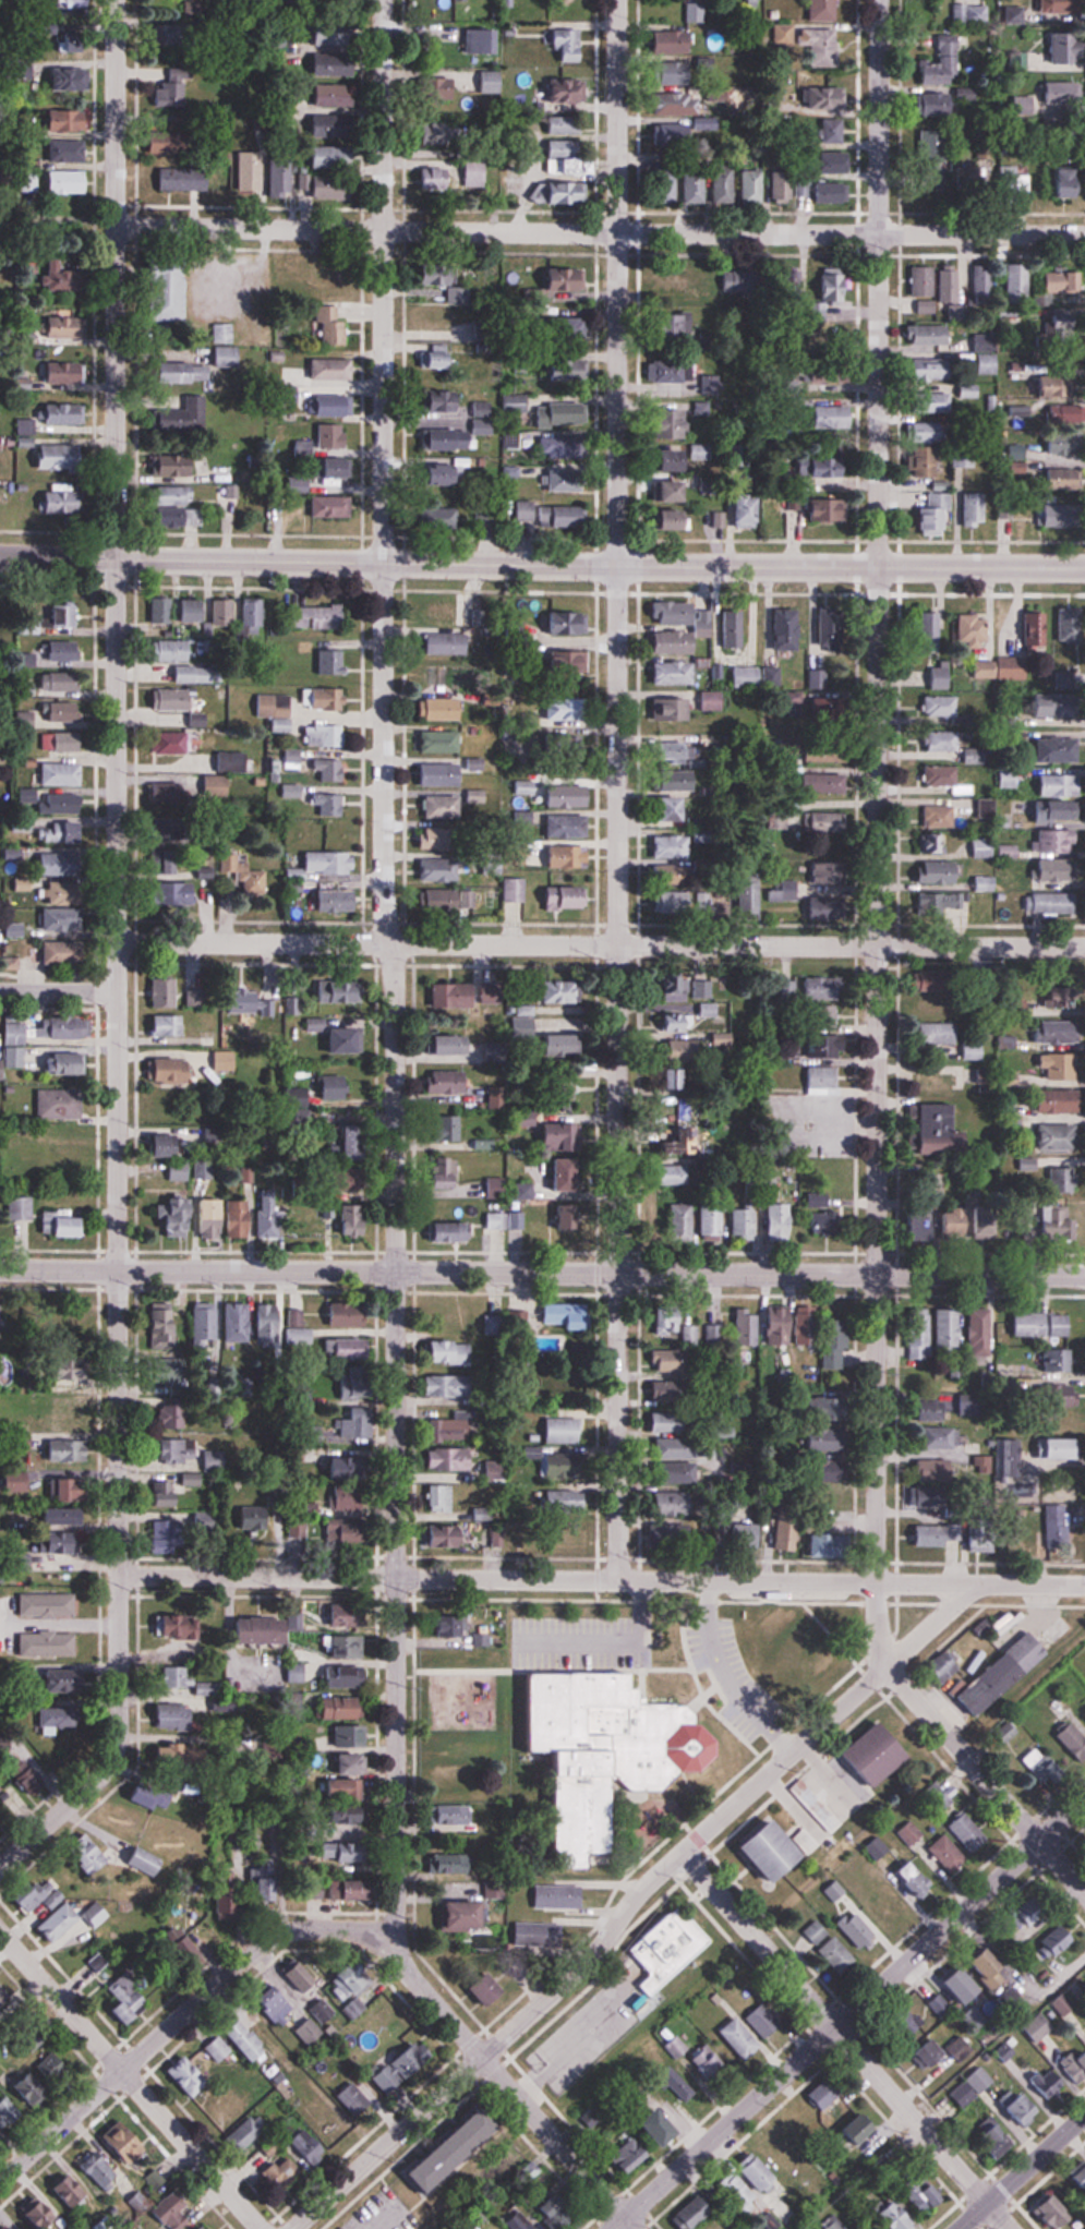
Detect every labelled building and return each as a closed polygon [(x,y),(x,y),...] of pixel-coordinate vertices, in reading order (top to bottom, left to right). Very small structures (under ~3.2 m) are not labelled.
[(70,9),(92,7),(91,0),(69,0),(70,9)] [(812,21),(841,21),(841,0),(812,0),(812,21)] [(968,4),(968,24),(989,24),(989,4),(968,4)] [(197,25),(166,25),(166,47),(197,47),(197,25)] [(776,44),(795,44),(795,26),(776,26),(776,44)] [(839,29),(799,29),(799,46),(815,46),(815,58),(839,58),(839,29)] [(553,50),(561,50),(561,63),(584,63),(584,30),(553,30),(553,50)] [(693,53),(693,31),(661,31),(661,53),(693,53)] [(921,82),(960,82),(960,34),(936,34),(936,57),(921,57),(921,82)] [(1071,63),(1071,34),(1054,34),(1054,63),(1071,63)] [(656,115),(700,115),(700,92),(692,92),(692,62),(667,62),(667,91),(655,91),(656,115)] [(480,70),(480,94),(503,94),(503,70),(480,70)] [(553,103),(588,104),(588,80),(554,79),(553,103)] [(1047,82),(1047,103),(1081,103),(1081,82),(1047,82)] [(154,106),(182,106),(182,84),(154,84),(154,106)] [(923,91),(923,115),(954,115),(954,91),(923,91)] [(83,130),(83,111),(50,111),(50,130),(83,130)] [(346,115),(312,115),(312,136),(346,136),(346,115)] [(585,115),(550,115),(550,134),(585,134),(585,115)] [(846,143),(846,116),(822,116),(822,143),(846,143)] [(696,144),(697,124),(660,123),(659,143),(696,144)] [(461,124),(429,124),(429,145),(461,145),(461,124)] [(920,163),(948,163),(948,130),(920,130),(920,163)] [(87,140),(48,140),(48,163),(87,163),(87,140)] [(599,175),(599,157),(584,158),(584,140),(548,140),(549,176),(599,175)] [(354,165),(354,145),(312,145),(312,165),(354,165)] [(239,191),(264,191),(264,153),(239,153),(239,191)] [(294,157),(273,157),(273,195),(294,195),(294,157)] [(678,203),(678,161),(653,161),(653,203),(678,203)] [(735,163),(716,163),(716,203),(735,203),(735,163)] [(211,191),(211,166),(159,166),(159,191),(211,191)] [(1016,166),(1002,166),(1002,178),(1016,178),(1016,166)] [(423,168),(423,191),(451,191),(451,168),(423,168)] [(707,168),(685,168),(685,203),(707,203),(707,168)] [(981,168),(961,168),(961,188),(981,188),(981,168)] [(740,170),(740,203),(763,203),(763,170),(740,170)] [(775,170),(775,202),(797,202),(797,170),(775,170)] [(88,194),(88,171),(50,171),(50,194),(88,194)] [(818,199),(846,199),(846,182),(818,182),(818,199)] [(591,204),(590,184),(536,185),(536,205),(591,204)] [(350,186),(328,187),(328,195),(350,194),(350,186)] [(974,266),(974,297),(992,297),(992,266),(974,266)] [(1007,267),(1007,301),(1029,301),(1029,267),(1007,267)] [(816,301),(845,303),(847,270),(818,268),(816,301)] [(936,268),(913,268),(913,297),(936,297),(936,268)] [(694,294),(694,269),(648,269),(647,293),(694,294)] [(943,270),(943,302),(960,302),(960,270),(943,270)] [(546,293),(588,293),(588,271),(546,271),(546,293)] [(722,276),(728,293),(743,288),(738,271),(722,276)] [(189,274),(156,274),(157,323),(189,323),(189,274)] [(1045,274),(1045,293),(1072,293),(1072,274),(1045,274)] [(701,305),(720,305),(720,285),(701,285),(701,305)] [(472,290),(450,288),(449,305),(471,306),(472,290)] [(918,313),(936,313),(936,301),(918,301),(918,313)] [(963,319),(963,306),(950,306),(950,320),(963,319)] [(324,313),(324,346),(348,346),(348,322),(336,322),(336,313),(324,313)] [(656,383),(694,383),(694,313),(668,313),(668,355),(656,355),(656,383)] [(54,332),(71,331),(70,319),(53,321),(54,332)] [(911,327),(911,345),(951,345),(951,327),(911,327)] [(998,377),(998,335),(976,335),(976,377),(998,377)] [(242,369),(242,348),(216,348),(216,369),(242,369)] [(421,353),(421,369),(456,369),(456,353),(421,353)] [(312,381),(354,381),(354,360),(312,360),(312,381)] [(914,379),(955,379),(955,361),(914,361),(914,379)] [(51,363),(51,378),(64,378),(64,363),(51,363)] [(212,364),(161,364),(161,383),(212,383),(212,364)] [(701,395),(724,395),(724,375),(701,375),(701,395)] [(980,385),(960,385),(960,397),(980,397),(980,385)] [(461,414),(461,393),(430,393),(430,426),(468,426),(468,414),(461,414)] [(951,412),(951,394),(921,394),(921,412),(951,412)] [(354,395),(319,395),(319,418),(354,417),(354,395)] [(50,404),(50,426),(87,426),(87,404),(50,404)] [(1034,417),(1034,406),(1008,406),(1008,417),(1034,417)] [(1050,406),(1050,423),(1084,423),(1084,406),(1050,406)] [(204,430),(204,409),(162,409),(162,430),(204,430)] [(690,439),(690,411),(669,411),(669,439),(690,439)] [(494,434),(493,420),(476,420),(477,435),(494,434)] [(908,423),(908,443),(946,443),(946,423),(908,423)] [(319,449),(349,449),(349,425),(319,425),(319,449)] [(474,431),(431,431),(431,450),(474,450),(474,431)] [(542,438),(542,458),(587,458),(587,438),(542,438)] [(1008,444),(1008,459),(1027,459),(1027,444),(1008,444)] [(87,472),(86,446),(39,447),(39,473),(87,472)] [(663,473),(691,474),(691,460),(712,461),(712,448),(664,448),(663,473)] [(952,448),(952,468),(976,468),(976,448),(952,448)] [(942,457),(919,457),(919,479),(942,479),(942,457)] [(161,478),(201,479),(201,458),(161,458),(161,478)] [(326,480),(353,480),(353,460),(326,460),(326,480)] [(464,466),(432,466),(432,487),(464,487),(464,466)] [(690,482),(665,482),(665,503),(690,503),(690,482)] [(218,485),(218,501),(237,501),(237,485),(218,485)] [(161,506),(196,506),(196,488),(161,488),(161,506)] [(84,492),(43,492),(43,514),(84,514),(84,492)] [(928,493),(928,535),(952,535),(952,493),(928,493)] [(988,493),(964,493),(964,527),(988,527),(988,493)] [(763,496),(735,496),(735,528),(763,528),(763,496)] [(1014,526),(1014,498),(996,498),(996,526),(1014,526)] [(825,521),(848,521),(848,500),(825,500),(825,521)] [(537,522),(537,502),(518,502),(519,522),(537,522)] [(466,526),(457,503),(433,513),(442,536),(466,526)] [(1044,505),(1044,517),(1037,517),(1037,527),(1084,527),(1084,505),(1044,505)] [(555,527),(589,527),(589,506),(551,506),(551,519),(555,519),(555,527)] [(204,528),(204,510),(164,510),(164,528),(204,528)] [(693,532),(692,511),(663,511),(663,532),(693,532)] [(266,628),(266,599),(247,599),(247,628),(266,628)] [(207,623),(207,600),(184,600),(184,623),(207,623)] [(236,600),(217,600),(217,626),(236,626),(236,600)] [(79,606),(53,606),(53,629),(79,629),(79,606)] [(346,608),(291,607),(291,629),(346,629),(346,608)] [(1083,642),(1083,607),(1059,607),(1059,642),(1083,642)] [(658,608),(658,625),(700,625),(700,608),(658,608)] [(800,650),(801,611),(768,610),(768,622),(765,622),(764,649),(800,650)] [(589,611),(549,611),(549,634),(589,634),(589,611)] [(942,612),(924,612),(924,640),(942,640),(942,612)] [(1045,647),(1045,613),(1005,613),(1005,647),(1045,647)] [(960,614),(960,643),(992,643),(992,614),(960,614)] [(697,632),(656,632),(656,654),(697,654),(697,632)] [(425,633),(425,656),(468,656),(468,633),(425,633)] [(159,662),(192,662),(192,641),(159,641),(159,662)] [(39,642),(39,661),(82,661),(82,642),(39,642)] [(316,650),(316,675),(347,675),(347,650),(316,650)] [(572,652),(573,667),(590,666),(588,650),(572,652)] [(998,660),(974,661),(974,678),(998,678),(998,660)] [(696,662),(653,662),(653,685),(696,685),(696,662)] [(951,663),(930,663),(930,689),(951,689),(951,663)] [(424,688),(466,688),(466,664),(424,664),(424,688)] [(222,683),(222,667),(176,667),(176,683),(222,683)] [(778,670),(765,670),(765,667),(733,667),(733,687),(778,687),(778,670)] [(1077,672),(1048,672),(1048,715),(1077,715),(1077,672)] [(70,688),(70,674),(41,674),(41,688),(70,688)] [(155,689),(155,711),(193,711),(193,689),(155,689)] [(308,710),(347,710),(347,689),(308,689),(308,710)] [(959,696),(924,696),(924,717),(959,717),(959,696)] [(424,699),(424,721),(465,721),(465,699),(424,699)] [(692,699),(650,699),(650,721),(692,721),(692,699)] [(51,721),(83,721),(83,701),(51,701),(51,721)] [(559,704),(561,717),(574,715),(573,703),(559,704)] [(308,747),(346,747),(346,726),(308,726),(308,747)] [(83,732),(41,732),(41,749),(83,749),(83,732)] [(152,732),(152,753),(192,753),(192,732),(152,732)] [(462,732),(423,732),(423,753),(462,753),(462,732)] [(961,734),(929,733),(928,750),(961,751),(961,734)] [(1081,763),(1081,739),(1038,739),(1038,763),(1081,763)] [(695,748),(676,748),(676,766),(695,766),(695,748)] [(346,782),(346,761),(309,761),(309,772),(321,772),(321,782),(346,782)] [(420,786),(463,786),(463,762),(420,762),(420,786)] [(84,763),(42,763),(42,785),(84,785),(84,763)] [(974,794),(974,786),(960,786),(960,767),(926,767),(926,785),(955,785),(955,794),(974,794)] [(696,791),(696,769),(660,769),(660,791),(696,791)] [(847,774),(808,774),(808,792),(847,792),(847,774)] [(1082,796),(1082,774),(1039,774),(1039,796),(1082,796)] [(204,777),(163,777),(164,808),(193,808),(193,794),(205,794),(204,777)] [(589,783),(546,783),(546,807),(589,807),(589,783)] [(95,813),(94,791),(39,793),(40,814),(95,813)] [(346,796),(316,797),(317,817),(346,816),(346,796)] [(460,796),(423,796),(423,818),(460,818),(460,796)] [(662,797),(662,822),(686,822),(686,797),(662,797)] [(997,817),(997,798),(976,798),(976,817),(997,817)] [(1036,801),(1036,822),(1080,822),(1080,801),(1036,801)] [(925,827),(955,827),(955,806),(925,806),(925,827)] [(849,813),(814,813),(814,834),(849,834),(849,813)] [(589,837),(589,815),(547,815),(547,837),(589,837)] [(39,833),(39,840),(75,842),(76,819),(4,816),(4,831),(39,833)] [(185,836),(190,820),(178,817),(174,832),(185,836)] [(456,828),(420,828),(420,850),(456,850),(456,828)] [(1078,829),(1038,829),(1038,853),(1078,853),(1078,829)] [(943,834),(922,834),(922,852),(943,852),(943,834)] [(689,836),(654,836),(654,862),(689,862),(689,836)] [(996,858),(996,838),(974,838),(974,858),(996,858)] [(999,843),(999,857),(1019,857),(1019,843),(999,843)] [(552,868),(590,868),(590,846),(552,846),(552,868)] [(357,852),(308,853),(308,870),(289,870),(290,876),(357,874),(357,852)] [(1075,859),(1043,859),(1043,882),(1075,882),(1075,859)] [(420,882),(459,882),(459,860),(420,860),(420,882)] [(961,883),(961,860),(928,860),(928,869),(921,869),(921,883),(961,883)] [(808,886),(840,886),(840,861),(808,861),(808,886)] [(250,871),(250,863),(235,863),(235,883),(247,883),(247,895),(268,895),(268,871),(250,871)] [(199,880),(216,879),(216,867),(188,868),(189,880),(178,881),(179,905),(199,904),(199,880)] [(975,876),(975,891),(997,891),(997,876),(975,876)] [(506,902),(527,902),(527,877),(506,877),(506,902)] [(761,878),(738,878),(738,914),(761,914),(761,878)] [(317,882),(317,912),(358,912),(358,881),(317,882)] [(51,893),(64,896),(66,886),(53,883),(51,893)] [(590,886),(547,886),(547,909),(590,909),(590,886)] [(427,890),(427,912),(477,912),(477,890),(427,890)] [(661,891),(661,909),(690,909),(690,891),(661,891)] [(963,912),(963,893),(920,893),(920,912),(963,912)] [(1076,893),(1035,893),(1035,914),(1076,914),(1076,893)] [(85,930),(85,905),(44,905),(44,930),(85,930)] [(8,934),(24,934),(24,924),(9,923),(8,934)] [(46,940),(46,962),(83,963),(84,941),(46,940)] [(808,978),(808,1000),(843,1000),(843,978),(808,978)] [(689,979),(680,979),(680,991),(666,991),(666,1001),(689,1001),(689,979)] [(696,1000),(713,996),(708,979),(691,984),(696,1000)] [(518,1014),(536,1015),(536,1003),(580,1003),(581,982),(529,981),(529,1003),(518,1003),(518,1014)] [(321,984),(321,1003),(362,1003),(362,984),(321,984)] [(450,1007),(506,1007),(506,986),(450,986),(450,1007)] [(260,991),(231,991),(231,1015),(271,1015),(271,1000),(260,1000),(260,991)] [(700,1017),(718,1017),(718,1003),(700,1003),(700,1017)] [(665,1013),(663,1030),(692,1032),(694,1015),(665,1013)] [(185,1014),(154,1014),(154,1035),(185,1035),(185,1014)] [(27,1044),(27,1037),(93,1037),(93,1015),(6,1015),(6,1044),(27,1044)] [(1080,1021),(1037,1021),(1037,1043),(1080,1043),(1080,1021)] [(925,1022),(925,1043),(960,1043),(960,1022),(925,1022)] [(329,1028),(329,1054),(363,1054),(363,1028),(329,1028)] [(852,1034),(819,1034),(819,1046),(811,1046),(811,1056),(852,1056),(852,1034)] [(467,1035),(439,1035),(439,1054),(467,1054),(467,1035)] [(582,1035),(541,1035),(541,1054),(582,1054),(582,1035)] [(966,1059),(986,1059),(986,1041),(966,1041),(966,1059)] [(1041,1053),(1041,1080),(1078,1080),(1078,1053),(1041,1053)] [(158,1058),(158,1080),(190,1080),(190,1058),(158,1058)] [(840,1089),(840,1066),(809,1066),(809,1089),(840,1089)] [(690,1115),(690,1096),(684,1096),(684,1069),(664,1069),(664,1115),(690,1115)] [(469,1093),(469,1071),(433,1071),(433,1093),(469,1093)] [(350,1099),(350,1075),(322,1075),(322,1099),(350,1099)] [(84,1087),(39,1087),(39,1118),(84,1118),(84,1087)] [(1039,1089),(1039,1113),(1083,1113),(1083,1089),(1039,1089)] [(959,1103),(923,1103),(923,1156),(959,1156),(959,1103)] [(462,1141),(462,1114),(443,1114),(443,1141),(462,1141)] [(345,1161),(367,1156),(358,1118),(336,1123),(345,1161)] [(1080,1125),(1041,1125),(1041,1150),(1080,1150),(1080,1125)] [(691,1129),(664,1129),(664,1156),(691,1156),(691,1129)] [(157,1135),(157,1156),(184,1156),(184,1135),(157,1135)] [(445,1170),(434,1170),(434,1188),(460,1188),(460,1158),(445,1158),(445,1170)] [(690,1164),(666,1164),(666,1185),(690,1185),(690,1164)] [(506,1178),(491,1178),(491,1198),(506,1198),(506,1178)] [(260,1190),(260,1238),(281,1238),(280,1190),(260,1190)] [(8,1196),(8,1220),(34,1220),(34,1196),(8,1196)] [(167,1237),(195,1237),(195,1199),(167,1199),(167,1237)] [(226,1199),(204,1199),(204,1238),(226,1238),(226,1199)] [(252,1237),(252,1200),(231,1200),(231,1237),(252,1237)] [(333,1204),(314,1201),(312,1218),(330,1221),(333,1204)] [(672,1203),(672,1240),(693,1240),(693,1203),(672,1203)] [(722,1203),(700,1203),(700,1237),(722,1237),(722,1203)] [(792,1241),(792,1204),(767,1204),(767,1241),(792,1241)] [(343,1205),(343,1234),(367,1234),(367,1205),(343,1205)] [(967,1207),(967,1227),(969,1227),(969,1236),(997,1236),(997,1207),(967,1207)] [(731,1208),(731,1236),(755,1236),(755,1208),(731,1208)] [(843,1237),(843,1211),(810,1211),(810,1237),(843,1237)] [(939,1241),(938,1233),(956,1233),(955,1211),(906,1212),(907,1242),(939,1241)] [(525,1229),(525,1212),(486,1212),(486,1229),(525,1229)] [(1074,1214),(1044,1214),(1044,1242),(1074,1242),(1074,1214)] [(87,1235),(87,1215),(44,1215),(44,1235),(87,1235)] [(476,1241),(476,1221),(420,1221),(420,1241),(476,1241)] [(152,1303),(152,1348),(177,1348),(177,1303),(152,1303)] [(226,1341),(251,1341),(251,1303),(226,1303),(226,1341)] [(208,1346),(208,1340),(219,1340),(219,1304),(195,1304),(195,1346),(208,1346)] [(257,1343),(281,1343),(281,1304),(257,1304),(257,1343)] [(369,1304),(330,1304),(330,1326),(369,1326),(369,1304)] [(697,1343),(697,1325),(671,1325),(671,1304),(654,1304),(654,1336),(678,1336),(678,1343),(697,1343)] [(818,1343),(818,1308),(805,1308),(805,1343),(818,1343)] [(961,1309),(936,1309),(936,1349),(961,1349),(961,1309)] [(972,1355),(991,1355),(991,1311),(972,1311),(972,1355)] [(59,1329),(77,1327),(75,1312),(58,1314),(59,1329)] [(1072,1314),(1017,1314),(1017,1337),(1072,1337),(1072,1314)] [(509,1315),(484,1315),(484,1335),(509,1335),(509,1315)] [(931,1358),(931,1315),(913,1315),(913,1358),(931,1358)] [(313,1343),(313,1329),(288,1328),(288,1343),(313,1343)] [(541,1349),(562,1348),(562,1337),(541,1338),(541,1349)] [(824,1370),(847,1370),(847,1337),(824,1337),(824,1370)] [(371,1359),(371,1339),(326,1339),(326,1359),(371,1359)] [(433,1364),(470,1364),(470,1340),(433,1340),(433,1364)] [(1072,1348),(1045,1348),(1045,1371),(1072,1371),(1072,1348)] [(655,1350),(655,1371),(686,1371),(686,1350),(655,1350)] [(374,1400),(374,1369),(340,1369),(340,1400),(374,1400)] [(473,1375),(428,1375),(428,1398),(473,1398),(473,1375)] [(694,1401),(694,1380),(655,1380),(655,1401),(694,1401)] [(53,1397),(53,1419),(89,1419),(89,1397),(53,1397)] [(180,1405),(180,1426),(196,1426),(196,1405),(180,1405)] [(374,1407),(350,1407),(350,1419),(336,1419),(336,1437),(374,1437),(374,1407)] [(1081,1410),(1053,1410),(1053,1430),(1081,1430),(1081,1410)] [(440,1440),(473,1440),(473,1411),(454,1411),(454,1418),(440,1418),(440,1440)] [(653,1432),(689,1432),(689,1411),(653,1411),(653,1432)] [(582,1443),(582,1418),(547,1417),(547,1442),(582,1443)] [(917,1428),(917,1449),(960,1449),(960,1428),(917,1428)] [(48,1460),(88,1460),(88,1438),(48,1438),(48,1460)] [(196,1462),(196,1438),(160,1438),(160,1462),(196,1462)] [(697,1458),(697,1438),(656,1438),(656,1458),(697,1458)] [(1082,1438),(1037,1438),(1037,1460),(1082,1460),(1082,1438)] [(1005,1477),(1020,1477),(1020,1440),(1005,1440),(1005,1477)] [(430,1470),(474,1470),(474,1448),(430,1448),(430,1470)] [(586,1477),(586,1454),(539,1454),(539,1477),(586,1477)] [(366,1480),(366,1457),(330,1457),(330,1480),(366,1480)] [(698,1463),(653,1463),(653,1483),(698,1483),(698,1463)] [(28,1470),(4,1475),(8,1493),(31,1489),(28,1470)] [(155,1505),(192,1505),(192,1479),(168,1479),(168,1493),(155,1493),(155,1505)] [(52,1480),(52,1499),(73,1499),(73,1480),(52,1480)] [(454,1484),(428,1484),(428,1511),(454,1511),(454,1484)] [(369,1543),(365,1489),(347,1490),(347,1497),(343,1497),(342,1486),(330,1487),(331,1502),(301,1504),(303,1538),(328,1536),(327,1528),(341,1527),(343,1545),(369,1543)] [(585,1492),(550,1492),(550,1510),(585,1510),(585,1492)] [(695,1492),(655,1492),(655,1514),(695,1514),(695,1492)] [(238,1528),(269,1529),(270,1505),(239,1504),(238,1528)] [(48,1524),(87,1525),(87,1507),(48,1507),(48,1524)] [(188,1546),(188,1522),(162,1522),(162,1546),(188,1546)] [(996,1552),(996,1523),(969,1523),(969,1552),(996,1552)] [(470,1546),(470,1524),(432,1524),(432,1546),(470,1546)] [(655,1543),(696,1543),(696,1524),(655,1524),(655,1543)] [(915,1547),(953,1547),(953,1524),(915,1524),(915,1547)] [(80,1551),(79,1533),(51,1534),(52,1553),(80,1551)] [(77,1593),(21,1593),(21,1617),(77,1617),(77,1593)] [(330,1628),(370,1628),(370,1605),(330,1605),(330,1628)] [(196,1632),(192,1610),(158,1617),(162,1638),(196,1632)] [(291,1618),(242,1618),(242,1643),(291,1643),(291,1618)] [(76,1657),(76,1633),(21,1633),(21,1657),(76,1657)] [(335,1658),(365,1658),(365,1634),(335,1634),(335,1658)] [(327,1647),(291,1649),(291,1660),(327,1659),(327,1647)] [(928,1674),(960,1674),(960,1654),(928,1654),(928,1674)] [(288,1674),(325,1674),(325,1688),(368,1688),(368,1669),(340,1669),(340,1675),(329,1675),(329,1671),(308,1671),(308,1663),(288,1663),(288,1674)] [(195,1674),(187,1676),(185,1665),(164,1669),(168,1691),(196,1686),(195,1674)] [(561,1869),(594,1869),(594,1855),(617,1855),(617,1780),(628,1781),(628,1790),(672,1790),(672,1772),(716,1773),(716,1724),(696,1723),(696,1705),(644,1705),(644,1675),(534,1675),(533,1752),(561,1752),(561,1869)] [(323,1697),(323,1720),(365,1720),(365,1697),(323,1697)] [(192,1706),(159,1706),(159,1730),(192,1730),(192,1706)] [(915,1754),(884,1720),(846,1754),(877,1788),(915,1754)] [(368,1747),(368,1726),(323,1726),(323,1747),(368,1747)] [(1024,1757),(1030,1767),(1044,1758),(1038,1748),(1024,1757)] [(368,1774),(368,1754),(337,1754),(337,1774),(368,1774)] [(844,1823),(801,1779),(790,1790),(833,1833),(844,1823)] [(334,1781),(334,1799),(365,1799),(365,1781),(334,1781)] [(472,1826),(472,1805),(431,1805),(431,1826),(472,1826)] [(779,1884),(811,1854),(778,1819),(746,1849),(779,1884)] [(92,1877),(110,1860),(91,1839),(73,1856),(92,1877)] [(323,1842),(323,1861),(366,1861),(366,1842),(323,1842)] [(128,1864),(156,1878),(165,1861),(136,1847),(128,1864)] [(473,1873),(473,1853),(429,1853),(429,1873),(473,1873)] [(935,1883),(912,1859),(896,1875),(919,1898),(935,1883)] [(249,1869),(250,1899),(277,1898),(276,1868),(249,1869)] [(53,1942),(81,1919),(67,1901),(64,1895),(55,1883),(41,1873),(33,1880),(18,1901),(30,1915),(34,1919),(40,1925),(36,1930),(53,1942)] [(584,1908),(584,1887),(532,1887),(532,1908),(584,1908)] [(97,1928),(110,1915),(97,1901),(83,1914),(97,1928)] [(489,1901),(449,1901),(449,1931),(489,1931),(489,1901)] [(714,1940),(682,1905),(632,1951),(652,1973),(640,1984),(652,1997),(714,1940)] [(844,1921),(856,1951),(872,1945),(860,1915),(844,1921)] [(804,1930),(815,1944),(829,1933),(818,1919),(804,1930)] [(1042,1950),(1064,1957),(1074,1930),(1052,1922),(1042,1950)] [(565,1923),(517,1923),(517,1947),(565,1947),(565,1923)] [(858,1959),(835,1934),(818,1951),(841,1975),(858,1959)] [(1011,1982),(984,1955),(972,1967),(999,1994),(1011,1982)] [(360,1959),(327,1980),(353,2019),(367,2010),(357,1995),(375,1983),(360,1959)] [(316,1985),(296,1966),(286,1976),(306,1996),(316,1985)] [(945,1981),(960,2004),(979,1991),(964,1968),(945,1981)] [(498,2005),(508,1986),(486,1974),(476,1993),(498,2005)] [(2,1984),(0,1985),(0,2005),(9,2002),(2,1984)] [(105,2002),(125,2023),(148,2001),(132,1984),(127,1989),(123,1985),(105,2002)] [(295,2007),(282,1992),(263,2008),(277,2023),(295,2007)] [(765,2039),(783,2027),(766,2002),(748,2015),(765,2039)] [(401,2023),(385,2006),(358,2030),(375,2048),(401,2023)] [(720,2031),(747,2061),(764,2045),(737,2015),(720,2031)] [(294,2031),(308,2047),(324,2033),(310,2016),(294,2031)] [(260,2053),(235,2025),(225,2034),(251,2062),(260,2053)] [(690,2048),(677,2034),(665,2045),(678,2059),(690,2048)] [(218,2064),(233,2050),(219,2035),(204,2049),(218,2064)] [(931,2069),(949,2057),(934,2035),(916,2048),(931,2069)] [(949,2046),(960,2060),(973,2050),(962,2035),(949,2046)] [(373,2076),(389,2096),(436,2061),(420,2041),(373,2076)] [(690,2055),(712,2088),(730,2076),(709,2043),(690,2055)] [(44,2076),(66,2067),(58,2047),(37,2056),(44,2076)] [(166,2071),(193,2098),(211,2080),(184,2053),(166,2071)] [(698,2092),(671,2063),(660,2073),(687,2102),(698,2092)] [(1044,2074),(1038,2069),(1028,2079),(1047,2098),(1068,2078),(1054,2064),(1044,2074)] [(966,2079),(981,2094),(995,2080),(980,2065),(966,2079)] [(49,2090),(29,2070),(12,2086),(33,2107),(49,2090)] [(809,2095),(825,2111),(843,2093),(827,2077),(809,2095)] [(362,2113),(372,2099),(349,2083),(340,2097),(362,2113)] [(1006,2108),(1028,2126),(1044,2107),(1022,2089),(1006,2108)] [(212,2105),(220,2123),(248,2110),(240,2092),(212,2105)] [(17,2125),(17,2098),(0,2098),(0,2125),(17,2125)] [(682,2138),(667,2106),(644,2117),(660,2149),(682,2138)] [(411,2173),(431,2195),(501,2130),(481,2108),(411,2173)] [(128,2158),(149,2134),(123,2111),(102,2135),(128,2158)] [(268,2126),(256,2113),(227,2138),(239,2152),(268,2126)] [(856,2134),(872,2127),(867,2116),(851,2123),(856,2134)] [(297,2137),(308,2165),(327,2157),(316,2129),(297,2137)] [(619,2168),(650,2165),(648,2134),(616,2137),(619,2168)] [(263,2145),(269,2156),(282,2149),(276,2138),(263,2145)] [(105,2192),(123,2175),(99,2147),(80,2164),(105,2192)] [(301,2170),(286,2153),(265,2171),(280,2189),(301,2170)] [(739,2168),(765,2194),(778,2181),(752,2155),(739,2168)] [(798,2178),(810,2191),(829,2173),(816,2160),(798,2178)] [(947,2200),(922,2173),(904,2189),(929,2216),(947,2200)] [(59,2182),(68,2209),(83,2204),(74,2177),(59,2182)] [(753,2203),(729,2179),(718,2189),(743,2214),(753,2203)] [(191,2222),(182,2213),(191,2204),(175,2188),(152,2211),(170,2228),(184,2228),(191,2222)] [(582,2214),(560,2190),(536,2212),(552,2228),(566,2228),(582,2214)] [(702,2193),(672,2219),(681,2228),(733,2228),(702,2193)] [(896,2198),(879,2214),(894,2228),(915,2228),(921,2223),(896,2198)] [(519,2211),(503,2226),(506,2228),(537,2228),(519,2211)] [(108,2215),(92,2228),(120,2228),(108,2215)]
